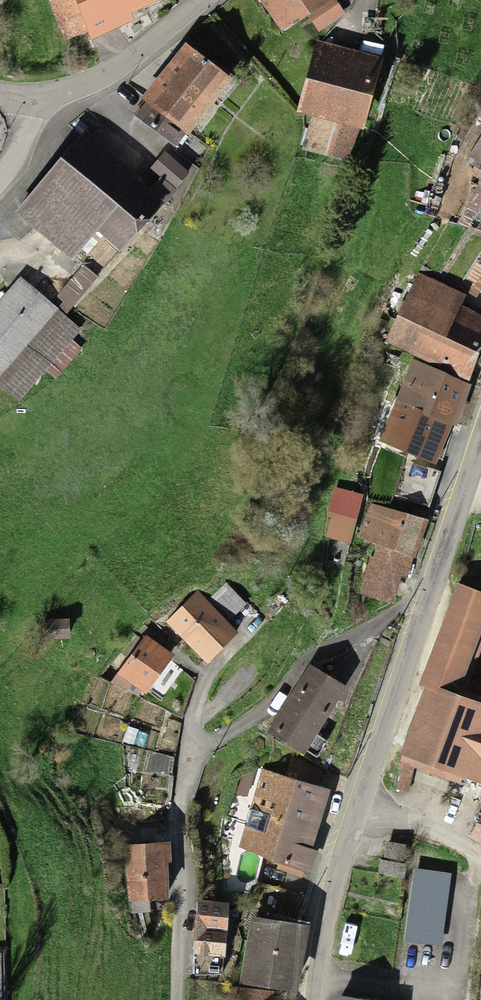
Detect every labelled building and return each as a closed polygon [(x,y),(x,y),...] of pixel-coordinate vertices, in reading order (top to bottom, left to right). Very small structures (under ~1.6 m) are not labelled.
[(153,0),(64,0),(79,36),(155,5),(153,0)] [(327,0),(256,0),(278,35),(305,19),(314,32),(338,18),(327,0)] [(318,48),(297,111),(356,130),(376,67),(318,48)] [(182,55),(141,107),(189,144),(229,91),(182,55)] [(155,201),(83,140),(15,220),(66,262),(92,231),(114,250),(155,201)] [(468,167),(480,175),(480,148),(468,167)] [(163,162),(152,178),(171,192),(182,175),(163,162)] [(388,347),(464,384),(480,349),(480,326),(453,313),(461,297),(421,278),(388,347)] [(0,305),(0,390),(14,402),(74,333),(17,285),(0,305)] [(411,368),(379,446),(433,468),(446,436),(434,431),(453,385),(411,368)] [(328,518),(349,526),(357,504),(336,496),(328,518)] [(389,607),(418,529),(370,511),(356,547),(375,554),(359,596),(389,607)] [(194,598),(166,628),(204,664),(232,633),(194,598)] [(69,622),(46,622),(46,638),(70,638),(69,622)] [(143,643),(112,687),(136,704),(167,660),(143,643)] [(423,693),(446,700),(454,677),(432,669),(423,693)] [(342,695),(307,673),(267,736),(302,758),(342,695)] [(400,758),(415,764),(476,785),(480,770),(480,713),(446,700),(423,693),(400,758)] [(404,795),(415,764),(400,758),(389,790),(404,795)] [(325,797),(266,779),(243,851),(302,869),(325,797)] [(480,820),(469,842),(480,848),(480,820)] [(381,860),(380,871),(404,875),(406,864),(401,863),(403,846),(388,844),(386,861),(381,860)] [(128,851),(127,902),(163,902),(164,851),(128,851)] [(451,873),(414,868),(404,941),(441,946),(451,873)] [(198,910),(192,979),(222,982),(229,913),(198,910)] [(240,991),(268,996),(291,999),(302,937),(251,928),(240,991)] [(268,996),(240,991),(230,990),(228,999),(267,999),(268,996)]
